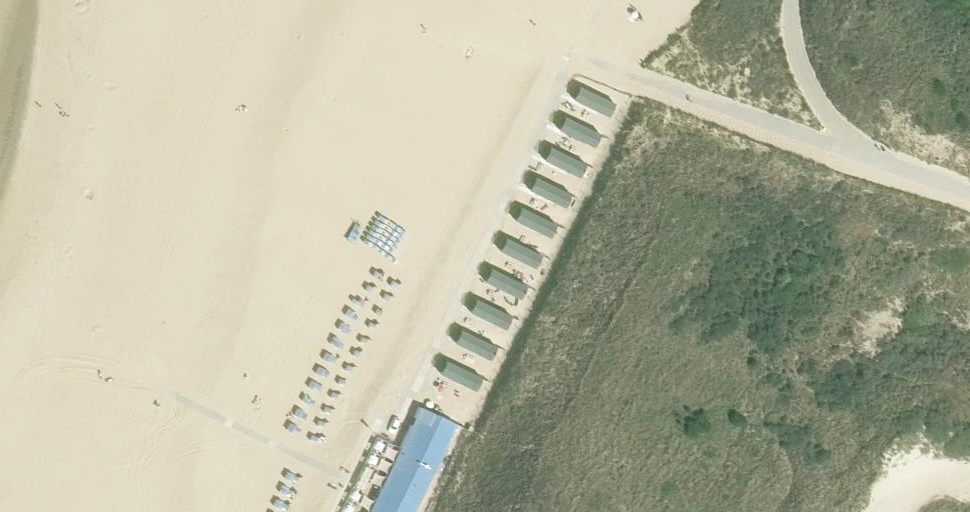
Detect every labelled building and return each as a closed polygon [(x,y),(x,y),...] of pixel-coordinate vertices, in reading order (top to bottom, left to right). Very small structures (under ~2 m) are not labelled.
[(614,99),(580,82),(573,96),(607,113),(614,99)] [(600,127),(566,110),(559,124),(593,141),(600,127)] [(585,157),(551,140),(544,154),(578,171),(585,157)] [(570,189),(536,172),(529,186),(563,203),(570,189)] [(555,219),(521,202),(514,216),(548,233),(555,219)] [(540,250),(506,233),(499,247),(533,264),(540,250)] [(525,281),(491,264),(484,278),(518,295),(525,281)] [(511,311),(477,294),(470,308),(504,325),(511,311)] [(495,343),(461,326),(454,339),(488,356),(495,343)] [(480,373),(446,356),(439,370),(473,387),(480,373)] [(417,405),(375,494),(366,511),(411,511),(455,423),(417,405)]
